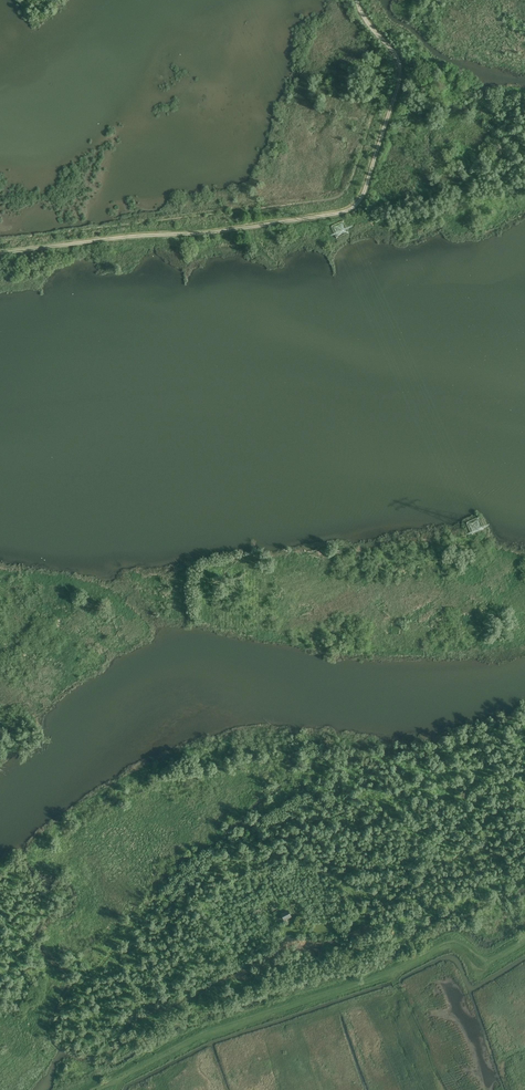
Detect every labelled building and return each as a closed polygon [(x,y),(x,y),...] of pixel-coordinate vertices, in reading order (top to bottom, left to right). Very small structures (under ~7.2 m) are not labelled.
[(280,914),(284,921),(291,917),(288,910),(280,914)]
